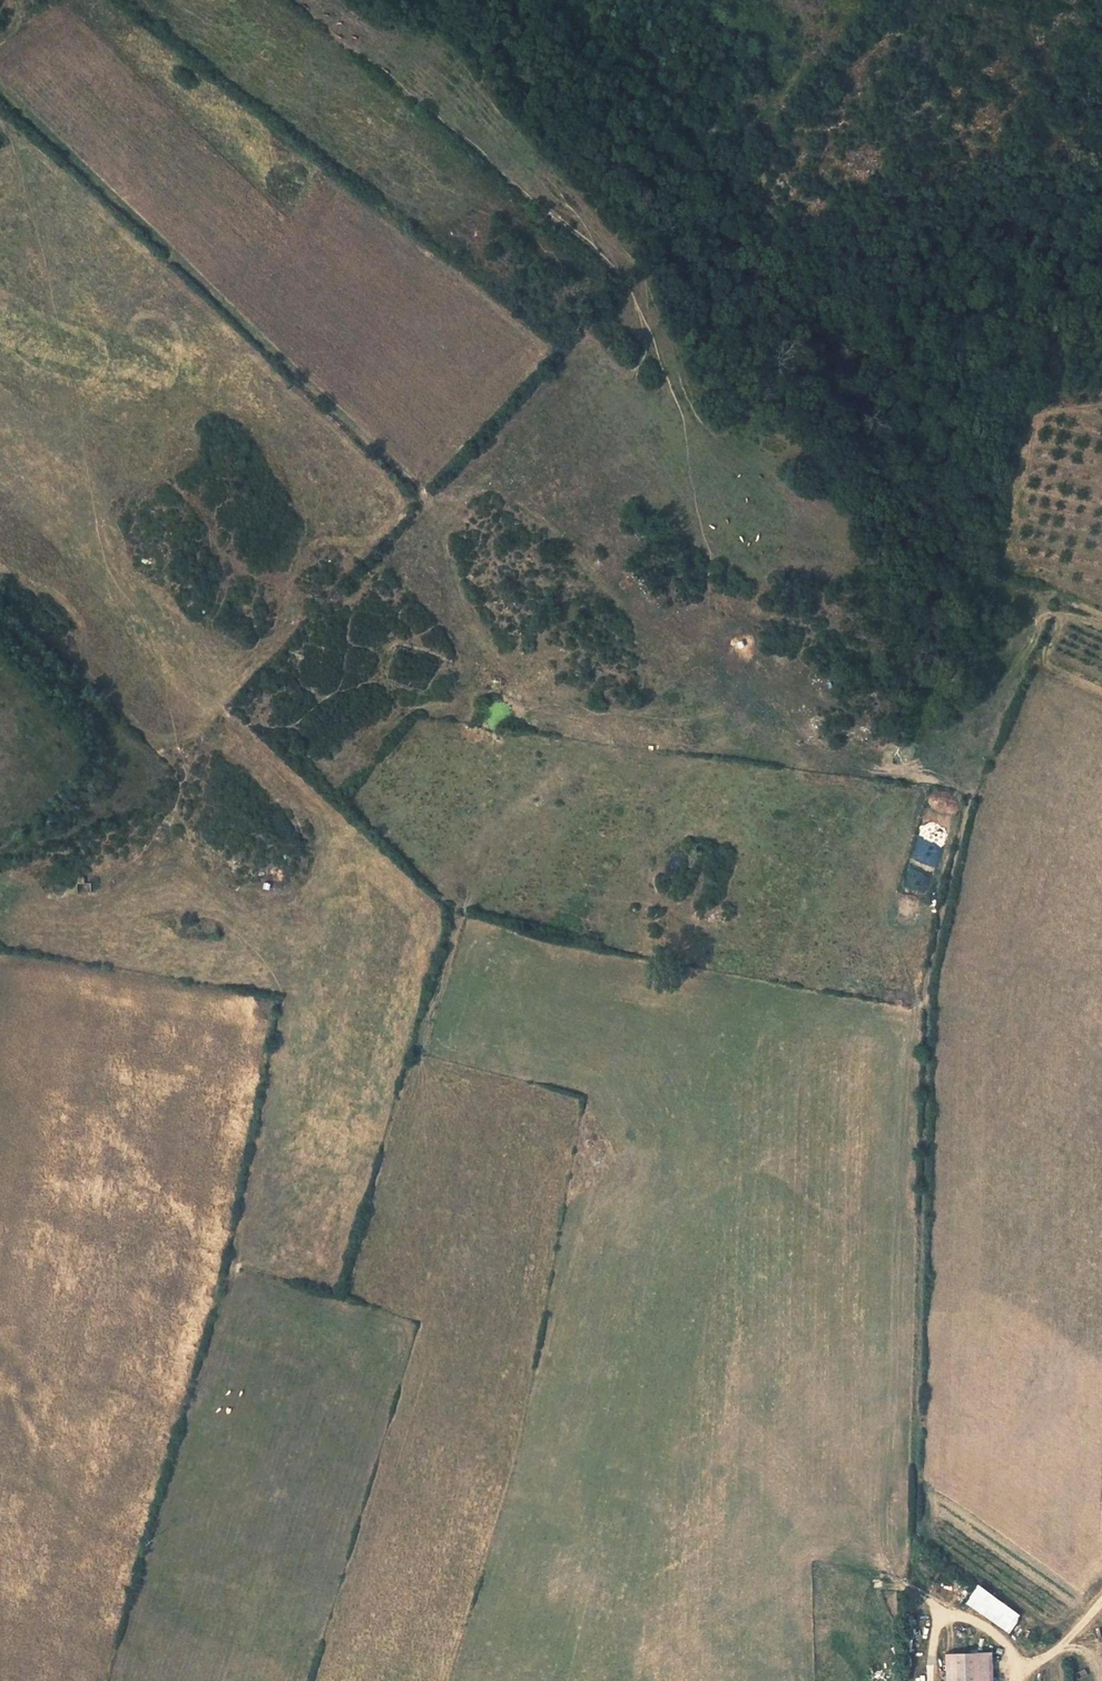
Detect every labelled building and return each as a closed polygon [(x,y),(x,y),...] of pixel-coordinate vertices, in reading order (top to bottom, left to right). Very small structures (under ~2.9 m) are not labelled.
[(978,1584),(965,1602),(1008,1634),(1021,1616),(978,1584)] [(937,1651),(939,1680),(985,1680),(984,1648),(937,1651)]
